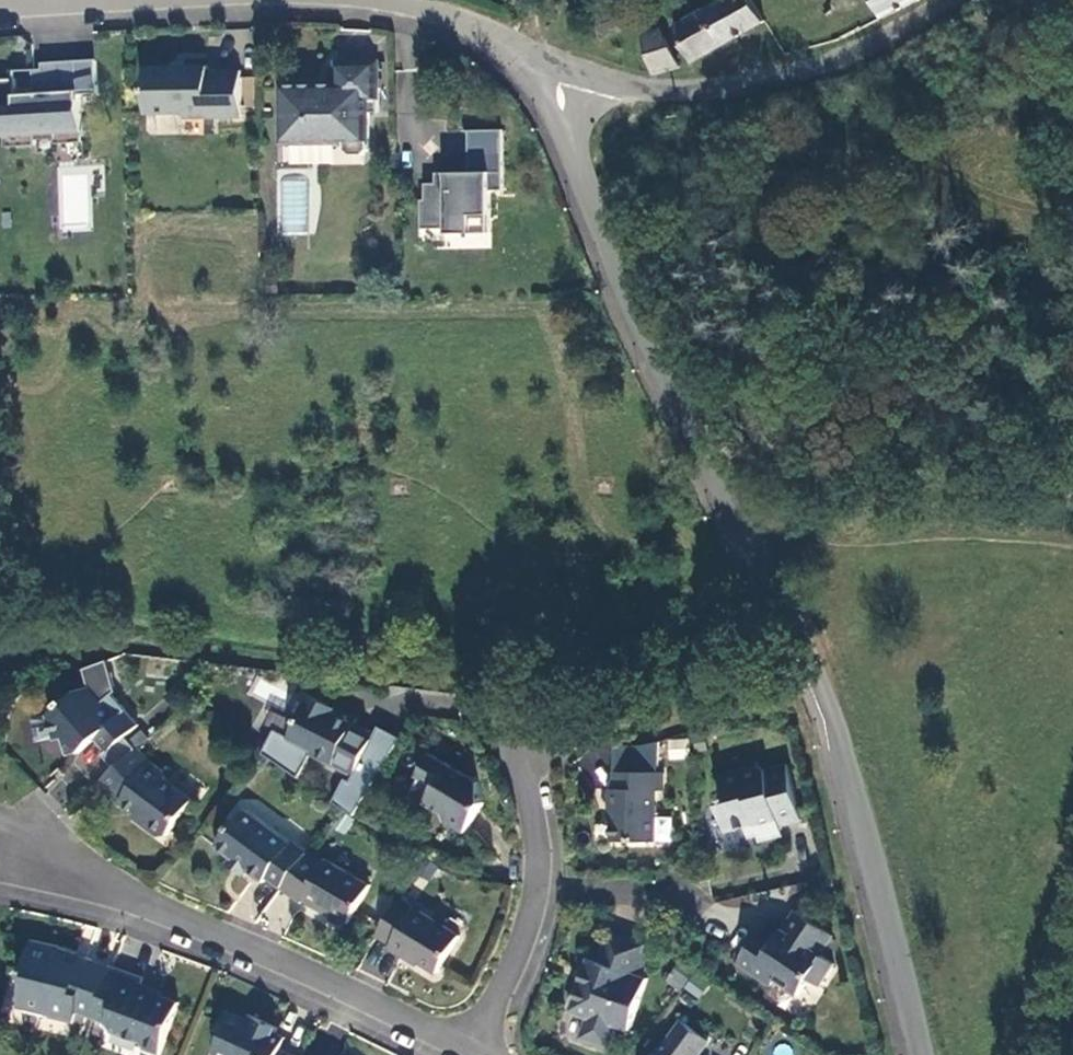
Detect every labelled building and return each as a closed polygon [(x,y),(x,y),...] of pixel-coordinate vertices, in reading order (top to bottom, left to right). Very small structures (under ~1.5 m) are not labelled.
[(754,0),(721,0),(675,23),(694,61),(766,25),(754,0)] [(883,18),(918,0),(874,0),(883,18)] [(666,25),(641,34),(655,75),(680,67),(666,25)] [(603,35),(588,41),(592,53),(608,47),(603,35)] [(83,143),(79,95),(98,94),(96,59),(68,61),(43,63),(43,69),(34,70),(35,94),(17,94),(16,79),(0,80),(0,123),(1,136),(5,136),(6,147),(36,146),(35,134),(55,133),(55,145),(83,143)] [(319,92),(319,85),(283,86),(284,144),(346,143),(346,150),(352,156),(365,155),(371,150),(370,113),(380,113),(379,63),(358,63),(337,63),(338,85),(338,92),(319,92)] [(170,67),(147,67),(147,114),(186,113),(186,118),(243,117),(242,71),(210,71),(210,67),(196,67),(185,67),(185,72),(170,73),(170,67)] [(505,191),(504,130),(491,130),(470,131),(470,172),(470,183),(460,183),(460,173),(437,173),(437,184),(426,184),(426,200),(423,200),(423,229),(449,229),(474,228),(473,215),(492,215),(491,191),(505,191)] [(470,172),(460,173),(460,183),(470,183),(470,172)] [(492,233),(492,215),(473,215),(474,228),(449,229),(449,234),(492,233)] [(109,663),(86,672),(89,682),(113,674),(109,663)] [(118,692),(113,674),(89,682),(91,687),(79,691),(67,701),(67,700),(61,705),(61,706),(50,715),(55,740),(65,738),(68,755),(80,753),(101,735),(112,748),(113,749),(128,737),(141,726),(115,695),(118,692)] [(333,802),(355,817),(380,776),(361,767),(377,734),(358,725),(357,724),(359,719),(339,709),(336,714),(327,709),(329,705),(309,695),(303,697),(292,718),(300,722),(292,739),(277,731),(265,755),(299,779),(311,754),(353,776),(350,781),(345,779),(333,802)] [(336,714),(339,709),(329,705),(327,709),(336,714)] [(380,776),(403,738),(380,727),(377,734),(361,767),(380,776)] [(105,754),(117,768),(138,749),(128,737),(113,749),(112,748),(105,754)] [(668,760),(688,758),(686,739),(666,741),(668,760)] [(167,773),(151,761),(139,748),(138,749),(117,768),(104,779),(124,799),(123,801),(149,820),(150,826),(161,835),(169,834),(193,801),(168,781),(167,773)] [(480,783),(433,754),(420,777),(438,789),(429,805),(443,813),(446,821),(467,834),(484,804),(480,783)] [(783,830),(782,825),(802,819),(788,764),(766,770),(759,766),(721,776),(726,795),(720,805),(727,831),(756,823),(758,826),(760,836),(783,830)] [(658,790),(664,791),(664,772),(615,772),(615,790),(611,789),(611,810),(614,810),(613,814),(613,841),(658,841),(658,790)] [(269,878),(283,889),(310,852),(294,841),(293,843),(287,838),(247,809),(235,823),(217,847),(234,859),(235,857),(238,857),(249,865),(250,869),(249,870),(265,882),(269,878)] [(724,853),(745,844),(739,829),(718,838),(724,853)] [(325,863),(310,852),(283,889),(303,903),(305,902),(322,910),(325,909),(332,912),(333,920),(343,925),(350,924),(373,885),(326,860),(325,863)] [(230,864),(246,875),(249,870),(250,869),(249,865),(238,857),(235,857),(234,859),(230,864)] [(462,936),(401,899),(384,926),(378,936),(393,945),(392,947),(409,958),(411,956),(440,973),(462,936)] [(754,940),(739,964),(773,986),(777,980),(800,995),(810,978),(821,985),(835,963),(821,954),(823,952),(834,936),(796,911),(778,938),(776,937),(771,933),(763,945),(754,940)] [(762,928),(754,940),(763,945),(771,933),(762,928)] [(645,946),(608,934),(600,959),(587,956),(581,972),(584,974),(571,1014),(588,1018),(581,1040),(611,1049),(617,1027),(631,1032),(648,980),(643,977),(650,955),(643,953),(645,946)] [(80,1014),(95,1020),(114,969),(61,950),(59,948),(33,941),(26,978),(29,978),(22,1010),(54,1018),(55,1020),(77,1024),(80,1014)] [(95,1020),(112,1026),(115,1033),(142,1043),(146,1050),(161,1054),(163,1054),(180,1004),(141,989),(144,980),(114,969),(95,1020)] [(281,1051),(278,1049),(275,1039),(277,1035),(280,1030),(250,1017),(247,1020),(229,1012),(220,1030),(225,1032),(216,1054),(290,1054),(281,1051)] [(683,1020),(657,1054),(700,1054),(711,1041),(683,1020)] [(278,1049),(281,1051),(287,1039),(277,1035),(275,1039),(278,1049)]
